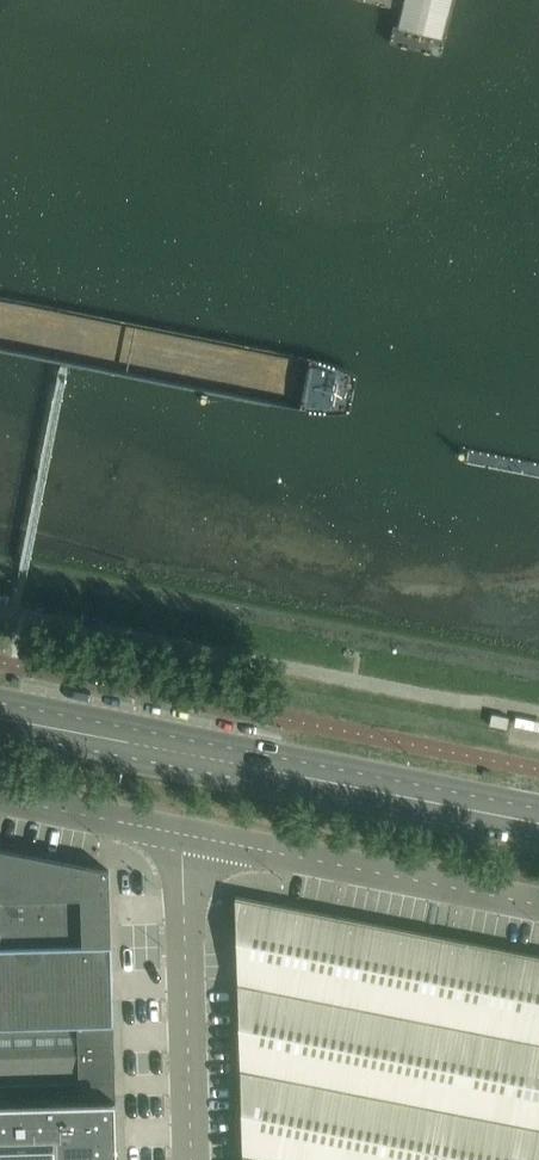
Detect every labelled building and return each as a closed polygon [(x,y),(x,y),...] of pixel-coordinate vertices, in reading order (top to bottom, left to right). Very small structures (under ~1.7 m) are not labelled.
[(509,718),(492,714),(490,725),(507,729),(509,718)] [(1,936),(1,948),(112,945),(110,871),(0,849),(0,936),(1,936)] [(236,897),(244,1159),(538,1159),(538,956),(236,897)] [(112,945),(1,948),(4,1002),(19,1002),(20,1027),(114,1024),(112,945)] [(20,1027),(19,1002),(4,1002),(0,1002),(0,1027),(20,1027)] [(0,1027),(0,1085),(78,1082),(79,1096),(116,1095),(115,1081),(114,1024),(20,1027),(0,1027)] [(116,1098),(0,1101),(0,1159),(118,1159),(116,1098)]
